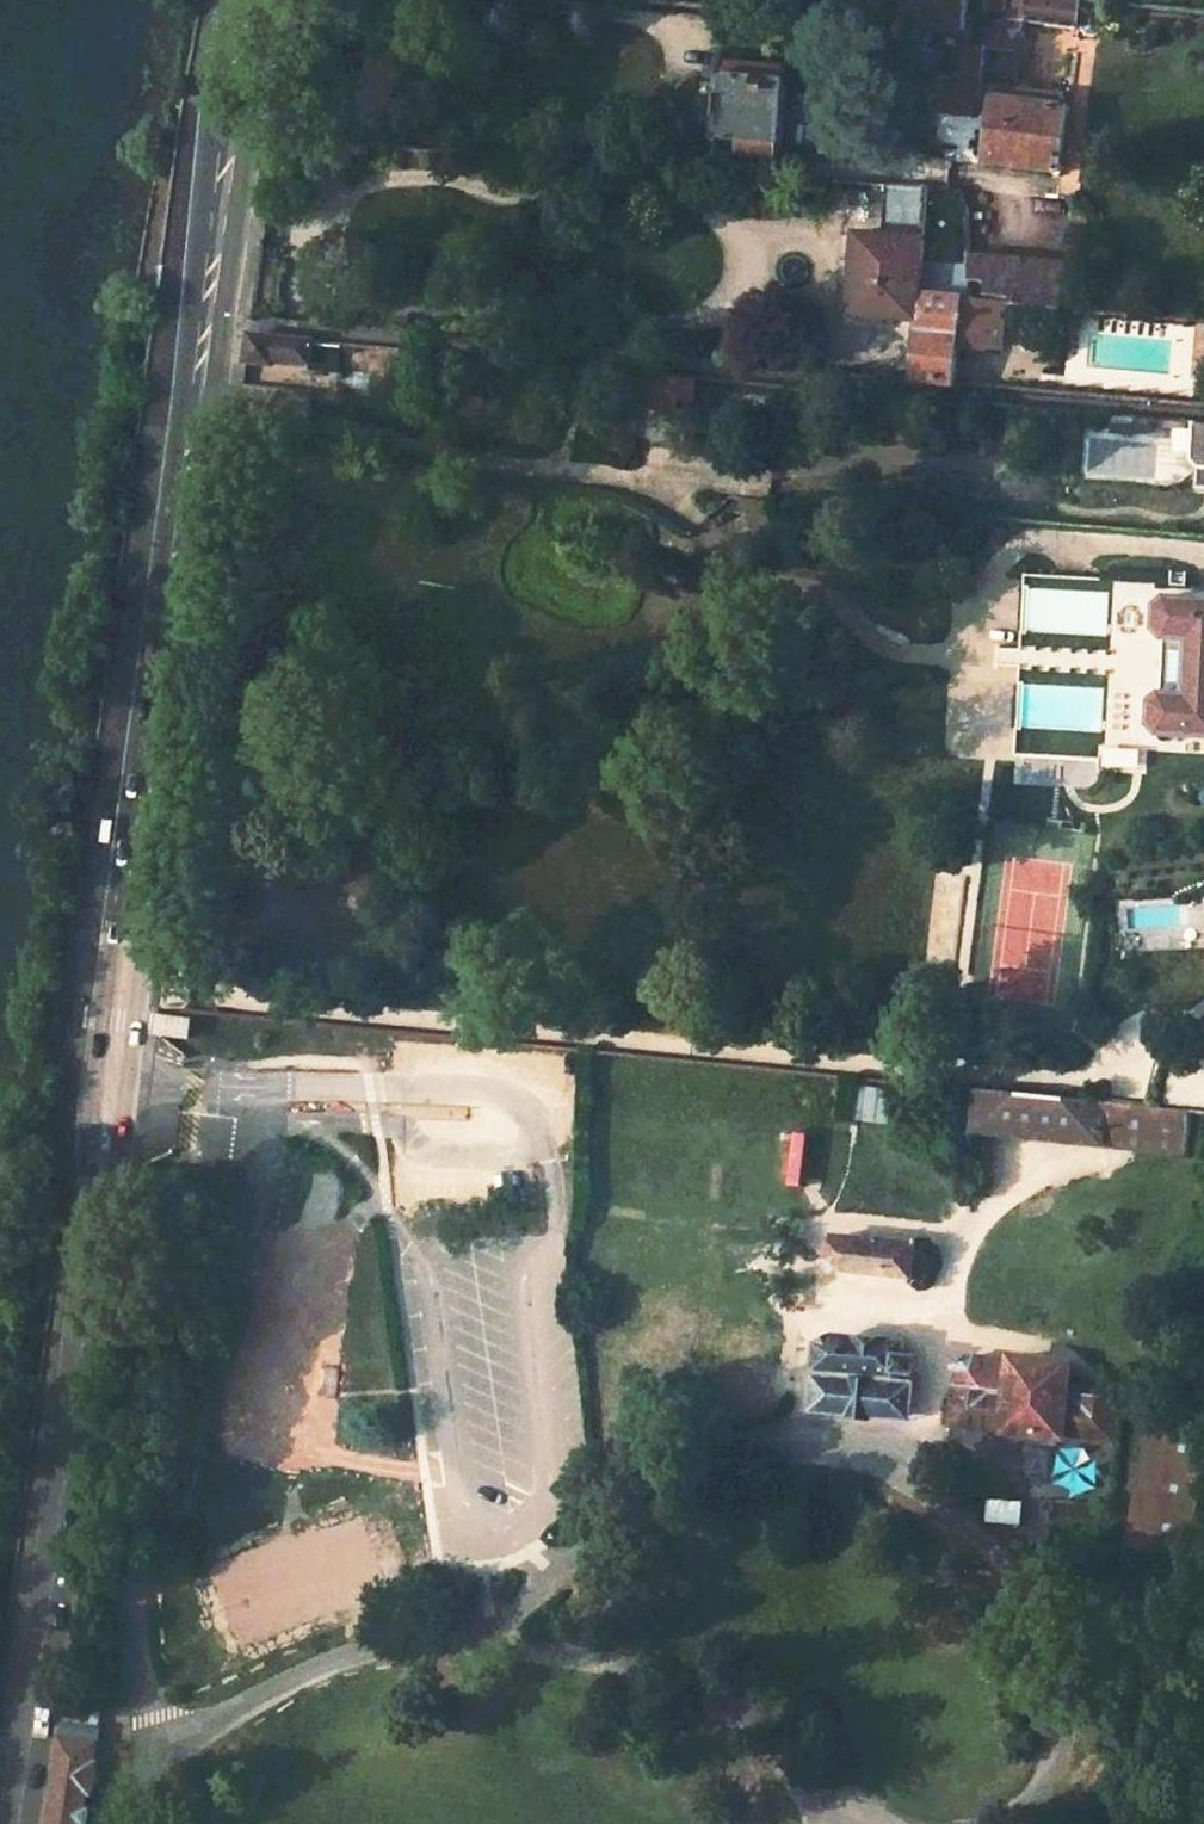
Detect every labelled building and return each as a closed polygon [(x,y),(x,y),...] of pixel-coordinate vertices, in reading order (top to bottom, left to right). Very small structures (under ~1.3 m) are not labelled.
[(828,12),(855,14),(856,0),(829,0),(828,12)] [(928,53),(933,22),(959,26),(962,0),(907,0),(905,19),(918,21),(914,52),(928,53)] [(1020,55),(1024,21),(1077,26),(1080,0),(1005,0),(1004,8),(1003,18),(993,18),(992,28),(983,27),(982,43),(981,51),(1020,55)] [(986,6),(1004,8),(1005,0),(987,0),(986,6)] [(927,85),(924,109),(976,114),(981,51),(982,43),(965,42),(960,49),(957,86),(927,85)] [(779,157),(785,66),(720,60),(718,82),(697,80),(694,130),(714,131),(713,140),(735,141),(735,155),(779,157)] [(991,89),(984,164),(1062,171),(1069,106),(1061,105),(1061,96),(991,89)] [(918,153),(947,159),(948,152),(919,146),(918,153)] [(951,387),(955,344),(997,349),(1003,301),(963,297),(965,285),(941,283),(939,297),(924,295),(929,241),(860,234),(852,321),(916,327),(910,383),(951,387)] [(1003,301),(1060,306),(1062,263),(967,256),(965,285),(963,297),(1003,301)] [(244,361),(272,364),(273,356),(307,360),(309,339),(248,334),(244,361)] [(338,368),(340,345),(314,343),(312,366),(338,368)] [(694,376),(605,368),(603,387),(692,395),(694,376)] [(1194,423),(1190,455),(1197,467),(1203,467),(1203,424),(1194,423)] [(1164,597),(1155,606),(1153,629),(1162,640),(1169,641),(1187,643),(1182,694),(1164,693),(1160,693),(1149,702),(1148,725),(1156,735),(1203,739),(1203,599),(1164,597)] [(1187,643),(1169,641),(1164,693),(1182,694),(1187,643)] [(156,1035),(188,1039),(190,1019),(158,1016),(156,1035)] [(1103,1103),(1107,1071),(1089,1070),(1084,1101),(1103,1103)] [(977,1130),(1099,1142),(1101,1129),(1104,1103),(1103,1103),(1084,1101),(980,1091),(977,1130)] [(1185,1111),(1104,1103),(1101,1129),(1182,1136),(1185,1111)] [(912,1245),(830,1239),(828,1260),(835,1267),(909,1274),(912,1245)] [(813,1408),(909,1417),(915,1360),(901,1358),(902,1345),(838,1340),(819,1348),(813,1408)] [(1011,1360),(972,1357),(958,1368),(956,1383),(1008,1389),(1011,1360)] [(952,1424),(1113,1441),(1117,1401),(1111,1401),(1112,1393),(1098,1392),(1098,1388),(1094,1384),(1081,1383),(1083,1372),(1068,1371),(1068,1365),(1011,1360),(1008,1389),(956,1383),(952,1424)] [(1203,1474),(1203,1450),(1176,1443),(1160,1511),(1193,1518),(1203,1474)] [(49,1823),(81,1823),(86,1789),(92,1790),(97,1757),(93,1757),(96,1742),(98,1743),(100,1727),(95,1726),(99,1701),(67,1696),(49,1823)]
